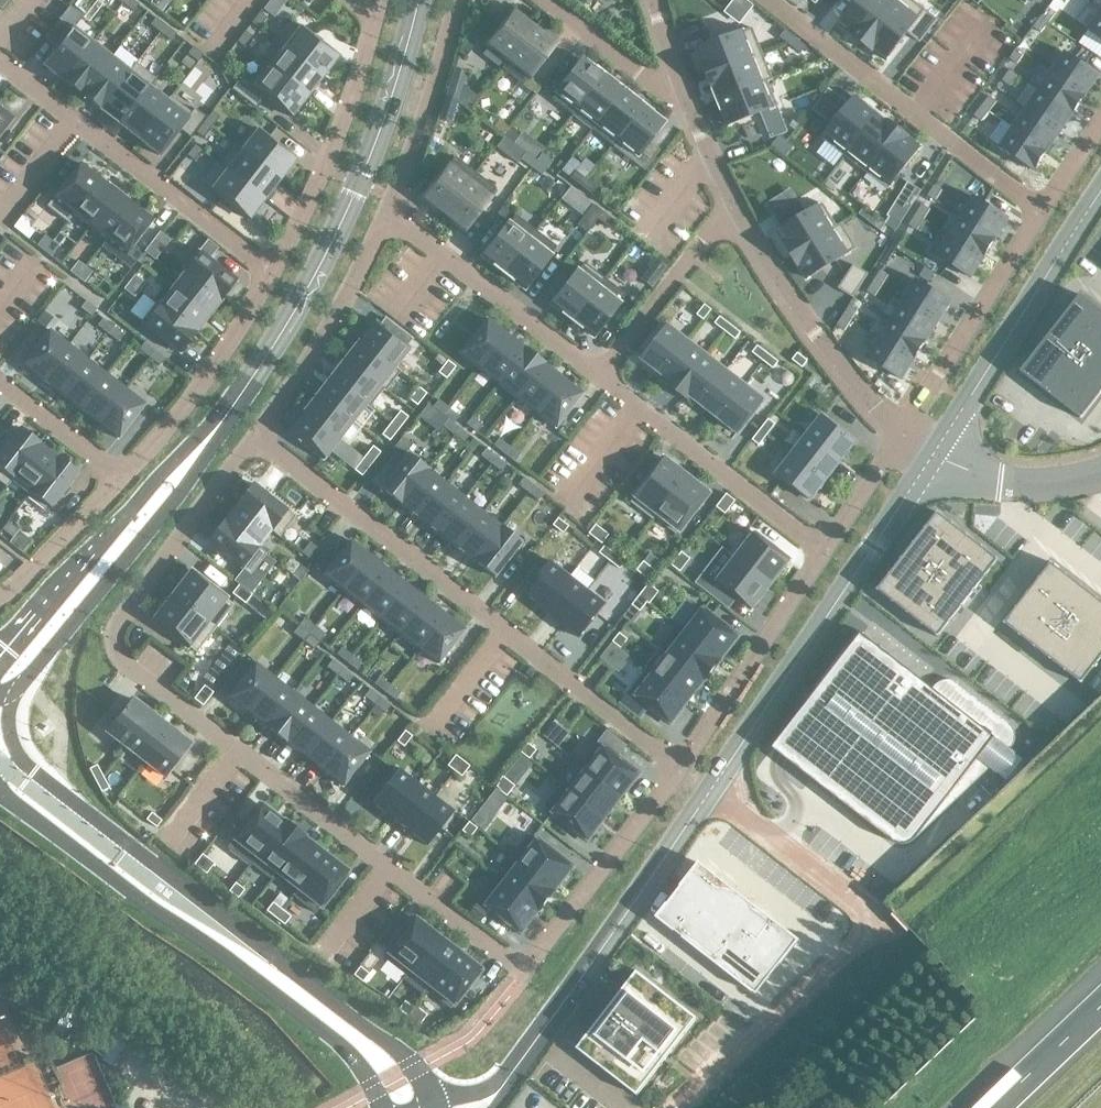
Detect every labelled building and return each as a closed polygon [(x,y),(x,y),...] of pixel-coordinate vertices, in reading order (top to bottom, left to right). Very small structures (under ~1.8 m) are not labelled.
[(133,11),(139,5),(133,0),(125,0),(122,3),(133,11)] [(842,26),(864,42),(895,0),(862,0),(842,26)] [(864,42),(887,60),(908,33),(920,42),(938,19),(914,0),(895,0),(864,42)] [(1049,7),(1041,17),(1049,22),(1056,13),(1049,7)] [(1087,29),(1100,39),(1100,10),(1087,29)] [(513,11),(484,48),(504,64),(533,26),(513,11)] [(251,23),(258,28),(266,17),(259,12),(251,23)] [(149,24),(160,32),(165,25),(155,17),(149,24)] [(1041,17),(1034,26),(1041,32),(1049,22),(1041,17)] [(275,41),(322,78),(338,57),(291,20),(275,41)] [(160,32),(171,41),(176,33),(165,25),(160,32)] [(42,65),(62,80),(92,42),(71,26),(47,58),(42,65)] [(504,64),(501,68),(518,81),(522,85),(530,91),(534,94),(541,85),(529,76),(555,43),(533,26),(504,64)] [(744,29),(697,48),(708,75),(755,57),(763,53),(753,27),(744,31),(744,29)] [(786,30),(780,37),(790,45),(796,38),(786,30)] [(244,47),(252,36),(245,31),(237,41),(244,47)] [(796,38),(790,45),(801,53),(807,46),(796,38)] [(265,63),(308,95),(322,78),(275,41),(274,42),(279,45),(265,63)] [(62,80),(81,95),(111,56),(92,42),(62,80)] [(193,46),(187,54),(198,62),(203,54),(193,46)] [(1017,48),(1010,58),(1018,63),(1025,53),(1017,48)] [(1051,71),(1087,96),(1100,76),(1100,75),(1065,51),(1051,71)] [(755,57),(708,75),(717,98),(764,81),(773,78),(763,53),(755,57)] [(180,62),(189,69),(195,62),(186,55),(180,62)] [(81,95),(101,110),(136,63),(136,62),(129,70),(111,56),(81,95)] [(582,59),(551,98),(571,114),(602,75),(582,59)] [(101,110),(119,124),(155,78),(136,63),(101,110)] [(231,89),(256,108),(265,96),(291,117),(308,95),(265,63),(249,83),(241,77),(231,89)] [(454,68),(446,94),(459,98),(463,85),(467,72),(454,68)] [(1010,70),(1003,80),(1010,85),(1017,75),(1010,70)] [(1051,71),(1038,90),(1074,114),(1087,96),(1051,71)] [(602,75),(571,114),(592,130),(622,90),(602,75)] [(119,124),(138,139),(171,96),(170,96),(167,100),(150,86),(156,78),(155,78),(119,124)] [(764,81),(717,98),(728,127),(775,109),(775,107),(779,106),(769,81),(774,79),(773,78),(764,81)] [(622,90),(592,130),(612,146),(617,139),(643,106),(622,90)] [(1038,90),(1026,108),(1062,133),(1074,114),(1038,90)] [(446,94),(438,119),(451,123),(458,100),(459,98),(446,94)] [(856,95),(823,139),(826,141),(843,154),(846,156),(880,113),(856,95)] [(990,95),(982,106),(989,111),(997,101),(990,95)] [(138,139),(159,155),(179,129),(190,137),(206,117),(194,108),(191,112),(171,96),(138,139)] [(643,106),(617,139),(636,154),(631,161),(644,170),(658,151),(647,142),(663,122),(643,106)] [(982,106),(975,115),(982,121),(989,111),(982,106)] [(13,118),(0,108),(0,136),(13,118)] [(1026,108),(1013,126),(1049,151),(1062,133),(1026,108)] [(212,111),(204,121),(211,127),(219,116),(212,111)] [(880,113),(846,156),(866,172),(899,128),(880,113)] [(498,120),(493,127),(503,135),(509,128),(498,120)] [(203,137),(211,127),(204,121),(196,132),(203,137)] [(233,144),(279,181),(295,159),(253,126),(238,146),(233,143),(233,144)] [(1013,126),(999,147),(1035,171),(1049,151),(1013,126)] [(509,128),(503,135),(514,143),(519,136),(509,128)] [(899,128),(866,172),(888,189),(922,146),(899,128)] [(780,135),(773,145),(779,150),(787,141),(780,135)] [(787,141),(779,150),(786,155),(793,146),(787,141)] [(187,155),(194,160),(202,150),(195,144),(187,155)] [(218,162),(265,198),(279,181),(233,144),(218,162)] [(525,152),(520,159),(531,167),(536,160),(525,152)] [(541,153),(536,160),(540,163),(547,168),(550,163),(552,161),(545,155),(541,153)] [(454,157),(422,198),(443,214),(475,173),(454,157)] [(536,160),(531,167),(541,175),(545,170),(547,168),(540,163),(536,160)] [(53,198),(47,206),(64,220),(98,176),(80,162),(52,197),(53,198)] [(226,170),(211,190),(249,220),(265,198),(218,162),(218,163),(226,170)] [(575,170),(569,177),(580,186),(585,179),(575,170)] [(475,173),(443,214),(464,230),(496,189),(475,173)] [(64,220),(67,222),(73,214),(89,226),(117,191),(98,176),(64,220)] [(585,179),(580,186),(590,194),(596,187),(585,179)] [(908,181),(898,198),(911,207),(922,190),(908,181)] [(935,185),(928,195),(936,200),(942,190),(935,185)] [(792,188),(767,203),(774,214),(798,198),(792,188)] [(89,226),(108,241),(135,205),(117,191),(89,226)] [(973,195),(960,216),(998,239),(1011,218),(973,195)] [(782,227),(777,231),(784,242),(783,243),(791,256),(834,228),(838,226),(838,225),(824,203),(823,203),(820,205),(819,204),(807,212),(782,227)] [(587,211),(576,225),(586,233),(597,219),(603,212),(592,204),(587,211)] [(923,204),(916,214),(924,219),(931,208),(923,204)] [(108,241),(126,255),(154,220),(135,205),(108,241)] [(864,207),(859,214),(880,230),(885,223),(864,207)] [(603,212),(597,219),(608,228),(612,222),(613,221),(603,212)] [(515,214),(483,256),(503,272),(536,231),(515,214)] [(916,214),(910,225),(917,230),(924,219),(916,214)] [(960,216),(947,236),(985,259),(998,239),(960,216)] [(890,217),(886,224),(896,230),(901,223),(890,217)] [(834,228),(791,256),(799,269),(800,268),(807,280),(850,253),(858,248),(842,223),(838,225),(838,226),(834,228)] [(536,231),(503,272),(524,288),(556,247),(536,231)] [(40,241),(36,245),(44,251),(52,240),(45,235),(40,241)] [(947,236),(935,256),(973,279),(985,259),(947,236)] [(149,244),(160,253),(166,245),(155,237),(149,244)] [(44,251),(51,256),(54,252),(59,246),(52,240),(44,251)] [(207,240),(199,250),(202,252),(210,258),(218,248),(207,240)] [(149,244),(144,251),(155,260),(160,253),(149,244)] [(198,249),(182,269),(221,300),(238,279),(212,260),(201,251),(198,249)] [(656,258),(640,279),(651,287),(667,266),(656,258)] [(78,261),(70,271),(77,277),(85,266),(78,261)] [(584,262),(551,304),(572,320),(604,278),(584,262)] [(854,264),(839,288),(854,297),(869,273),(854,264)] [(79,279),(84,282),(92,271),(85,266),(77,277),(79,279)] [(182,272),(170,288),(208,317),(218,304),(221,300),(182,269),(181,271),(182,272)] [(881,270),(874,280),(882,285),(889,275),(881,270)] [(129,282),(140,290),(145,283),(134,275),(129,282)] [(604,278),(572,320),(593,336),(625,294),(604,278)] [(916,278),(903,299),(940,322),(953,302),(916,278)] [(874,280),(868,291),(875,295),(882,285),(874,280)] [(134,297),(140,290),(129,282),(127,285),(123,289),(134,297)] [(156,302),(155,303),(195,334),(208,317),(170,288),(169,289),(158,303),(156,302)] [(1081,418),(1100,393),(1100,310),(1081,294),(1021,372),(1081,418)] [(903,299),(890,318),(928,342),(940,322),(903,299)] [(80,308),(91,315),(96,308),(86,300),(80,308)] [(140,323),(180,354),(195,334),(155,303),(150,310),(140,323)] [(705,304),(697,314),(704,320),(712,309),(705,304)] [(851,304),(844,314),(852,319),(858,309),(851,304)] [(844,314),(837,325),(845,330),(852,319),(844,314)] [(720,316),(715,323),(725,331),(731,324),(720,316)] [(376,320),(360,341),(394,368),(411,347),(407,345),(412,338),(385,317),(380,324),(376,320)] [(97,325),(107,333),(113,326),(102,318),(97,325)] [(485,318),(458,353),(478,369),(506,334),(485,318)] [(890,318),(878,338),(916,361),(928,342),(890,318)] [(669,323),(642,359),(661,374),(689,339),(669,323)] [(731,324),(725,331),(736,339),(742,332),(731,324)] [(118,341),(123,334),(113,326),(107,333),(118,341)] [(22,364),(42,380),(69,345),(48,329),(22,364)] [(506,334),(478,369),(497,383),(524,348),(506,334)] [(878,338),(866,357),(903,381),(916,361),(878,338)] [(689,339),(661,374),(671,381),(668,385),(678,392),(707,353),(689,339)] [(360,341),(346,359),(384,388),(386,390),(399,372),(394,368),(360,341)] [(138,349),(149,357),(154,350),(144,342),(138,349)] [(42,380),(60,394),(87,359),(69,345),(42,380)] [(758,345),(752,352),(763,360),(768,353),(758,345)] [(524,348),(497,383),(516,398),(543,363),(524,348)] [(154,350),(149,357),(159,365),(165,358),(154,350)] [(798,352),(793,359),(803,368),(803,367),(808,360),(798,352)] [(707,353),(678,392),(688,399),(690,396),(699,404),(726,368),(707,353)] [(768,353),(763,360),(773,368),(779,361),(768,353)] [(87,359),(60,394),(79,409),(106,374),(87,359)] [(346,359),(332,377),(367,404),(370,406),(384,388),(346,359)] [(447,360),(438,372),(446,379),(455,366),(447,360)] [(543,363),(516,398),(535,413),(562,377),(543,363)] [(726,368),(699,404),(719,419),(746,384),(726,368)] [(79,409),(98,423),(124,388),(106,374),(79,409)] [(332,377),(318,395),(353,422),(367,404),(332,377)] [(562,377),(535,413),(555,429),(583,393),(562,377)] [(746,384),(719,419),(738,434),(765,399),(746,384)] [(418,387),(408,399),(416,405),(417,405),(426,393),(418,387)] [(144,404),(124,388),(98,423),(118,438),(144,404)] [(446,391),(440,399),(446,404),(453,396),(446,391)] [(318,395),(305,412),(339,439),(353,422),(318,395)] [(438,399),(432,407),(443,415),(448,407),(438,399)] [(448,407),(443,415),(448,419),(453,423),(459,416),(448,407)] [(400,410),(390,422),(399,428),(408,416),(407,416),(400,410)] [(305,412),(288,433),(323,460),(339,439),(305,412)] [(822,414),(806,434),(842,462),(857,441),(822,414)] [(471,417),(466,424),(476,432),(482,425),(471,417)] [(769,418),(761,429),(768,434),(776,424),(769,418)] [(448,419),(442,426),(453,434),(458,427),(453,423),(448,419)] [(390,422),(381,434),(389,440),(389,441),(399,428),(390,422)] [(6,486),(12,479),(40,443),(19,427),(0,451),(0,481),(6,486)] [(458,427),(453,434),(463,442),(469,435),(461,429),(458,427)] [(761,429),(752,439),(760,445),(768,434),(761,429)] [(806,434),(792,454),(827,480),(842,462),(806,434)] [(403,435),(390,451),(400,458),(413,443),(403,435)] [(498,438),(493,445),(503,453),(509,446),(498,438)] [(12,479),(29,492),(56,456),(40,443),(12,479)] [(372,446),(363,458),(371,464),(380,452),(380,451),(372,446)] [(509,446),(503,453),(514,461),(519,454),(509,446)] [(485,448),(480,455),(490,463),(496,456),(485,448)] [(463,459),(468,453),(464,450),(459,456),(463,459)] [(405,452),(378,488),(397,502),(424,467),(405,452)] [(792,454),(776,474),(811,501),(827,480),(792,454)] [(26,495),(47,511),(77,473),(56,456),(29,492),(26,495)] [(496,456),(490,463),(501,471),(506,464),(496,456)] [(666,456),(632,502),(654,519),(656,517),(689,474),(666,456)] [(363,458),(353,470),(361,476),(362,476),(371,464),(363,458)] [(424,467),(397,502),(417,518),(445,482),(424,467)] [(689,474),(656,517),(677,533),(710,490),(689,474)] [(523,477),(517,484),(528,492),(534,485),(523,477)] [(252,482),(236,503),(271,531),(279,537),(295,516),(252,482)] [(445,482),(417,518),(437,533),(464,497),(445,482)] [(534,485),(528,492),(538,501),(544,493),(534,485)] [(727,493),(717,506),(726,513),(736,500),(727,493)] [(464,497),(437,533),(456,547),(483,512),(464,497)] [(236,503),(223,520),(258,547),(271,531),(236,503)] [(879,587),(877,590),(879,591),(880,591),(892,601),(894,603),(894,602),(907,612),(909,614),(922,623),(921,624),(924,625),(936,635),(938,637),(940,635),(940,634),(950,621),(950,622),(952,620),(951,619),(961,606),(962,607),(963,605),(963,604),(974,591),(976,589),(975,589),(985,576),(986,576),(987,574),(997,561),(999,559),(997,557),(996,558),(984,548),(984,547),(982,546),(969,536),(967,534),(967,535),(954,525),(955,525),(953,523),(952,524),(940,514),(940,513),(938,511),(936,514),(926,527),(924,529),(925,529),(915,542),(914,542),(913,544),(903,558),(902,557),(901,559),(901,560),(891,573),(891,572),(889,574),(890,575),(880,588),(879,587)] [(483,512),(456,547),(475,562),(502,526),(483,512)] [(559,517),(553,525),(564,533),(570,526),(560,518),(559,517)] [(223,520),(206,541),(243,569),(234,580),(238,584),(250,593),(259,582),(250,574),(265,554),(266,554),(258,547),(223,520)] [(2,529),(12,537),(18,530),(7,522),(2,529)] [(592,530),(590,533),(597,538),(603,543),(610,534),(596,524),(592,530)] [(502,526),(475,562),(495,577),(522,542),(502,526)] [(749,528),(731,552),(773,584),(791,561),(749,528)] [(350,539),(322,575),(340,590),(368,554),(350,539)] [(309,542),(301,552),(308,558),(316,547),(309,542)] [(605,545),(600,552),(610,560),(616,553),(605,545)] [(723,546),(704,571),(738,597),(754,609),(773,584),(731,552),(723,546)] [(682,551),(672,564),(681,572),(691,558),(682,551)] [(616,553),(610,560),(621,569),(626,561),(616,553)] [(368,554),(340,590),(360,605),(388,569),(368,554)] [(552,560),(525,595),(543,610),(570,574),(552,560)] [(644,560),(637,570),(651,580),(657,571),(657,570),(645,561),(644,560)] [(1004,623),(1006,625),(1007,624),(1020,634),(1019,635),(1021,636),(1022,636),(1034,646),(1036,648),(1036,647),(1050,658),(1052,660),(1052,659),(1065,669),(1064,670),(1067,672),(1067,671),(1080,681),(1079,682),(1082,684),(1084,681),(1083,681),(1093,668),(1093,669),(1095,667),(1094,666),(1100,658),(1100,601),(1099,599),(1097,597),(1097,598),(1083,587),(1084,587),(1082,585),(1081,586),(1068,576),(1069,575),(1067,574),(1066,574),(1053,564),(1054,563),(1051,562),(1049,564),(1050,565),(1040,577),(1038,579),(1039,579),(1029,592),(1028,591),(1027,593),(1027,594),(1017,606),(1015,608),(1016,608),(1006,621),(1006,620),(1004,623)] [(292,575),(299,581),(307,570),(302,566),(300,565),(292,575)] [(191,568),(171,594),(215,628),(233,604),(226,599),(228,597),(191,568)] [(388,569),(360,605),(379,620),(407,584),(388,569)] [(570,574),(543,610),(561,624),(588,589),(570,574)] [(291,591),(299,581),(292,575),(284,586),(291,591)] [(649,583),(639,595),(648,602),(650,604),(660,591),(649,583)] [(238,584),(231,593),(245,603),(252,594),(250,593),(238,584)] [(407,584),(379,620),(398,634),(426,598),(407,584)] [(588,589),(561,624),(580,639),(607,604),(588,589)] [(171,594),(150,620),(187,649),(189,646),(196,652),(215,628),(171,594)] [(252,595),(245,604),(253,610),(260,601),(252,595)] [(639,595),(633,604),(641,611),(648,602),(639,595)] [(426,598),(398,634),(417,649),(445,613),(426,598)] [(287,601),(280,609),(291,617),(298,609),(287,601)] [(678,624),(677,625),(722,660),(723,658),(740,636),(699,605),(698,606),(682,627),(678,624)] [(445,613),(417,649),(437,665),(465,629),(445,613)] [(304,618),(298,625),(309,633),(314,626),(304,618)] [(298,625),(293,632),(303,641),(309,633),(298,625)] [(677,625),(661,645),(706,680),(722,660),(677,625)] [(314,626),(309,633),(319,641),(325,634),(314,626)] [(620,632),(613,641),(621,648),(628,639),(620,632)] [(309,633),(303,641),(314,649),(315,647),(319,641),(309,633)] [(862,633),(773,747),(893,840),(894,842),(896,843),(899,843),(901,844),(903,844),(905,844),(907,844),(908,843),(910,843),(912,842),(914,841),(915,839),(917,837),(978,759),(995,736),(1010,748),(1011,747),(1013,746),(1014,744),(1014,742),(1015,741),(1015,739),(1016,736),(1016,734),(1015,732),(1015,730),(1014,728),(1013,727),(1012,725),(1010,723),(1009,722),(961,685),(959,683),(956,681),(953,680),(950,679),(947,679),(944,680),(941,681),(939,682),(936,685),(933,688),(862,633)] [(612,642),(601,657),(612,666),(623,651),(612,642)] [(661,647),(645,667),(647,668),(690,701),(690,700),(706,680),(661,645),(660,647),(661,647)] [(341,647),(336,654),(346,662),(352,655),(341,647)] [(352,655),(346,662),(357,670),(363,663),(352,655)] [(332,659),(326,667),(337,675),(342,668),(332,659)] [(254,661),(227,697),(246,712),(274,676),(254,661)] [(342,668),(337,675),(347,683),(353,676),(342,668)] [(630,691),(621,702),(641,718),(650,707),(672,724),(690,701),(647,668),(630,691)] [(274,676),(246,712),(265,727),(293,691),(274,676)] [(379,676),(373,683),(384,691),(389,684),(379,676)] [(389,684),(384,691),(394,700),(400,692),(389,684)] [(203,685),(193,699),(203,706),(213,692),(203,685)] [(369,689),(364,696),(374,704),(380,697),(369,689)] [(293,691),(265,727),(285,742),(312,706),(293,691)] [(132,697),(104,732),(125,748),(152,713),(132,697)] [(380,697),(374,704),(385,712),(390,705),(380,697)] [(312,706),(285,742),(303,756),(331,721),(312,706)] [(152,713),(125,748),(143,762),(170,727),(152,713)] [(556,719),(549,727),(558,735),(565,726),(556,719)] [(331,721),(303,756),(322,771),(350,736),(331,721)] [(170,727),(143,762),(164,778),(191,743),(170,727)] [(404,730),(396,741),(403,747),(408,741),(412,736),(411,736),(404,730)] [(607,730),(580,764),(623,797),(640,775),(619,758),(628,745),(607,730)] [(350,736),(322,771),(343,787),(370,751),(350,736)] [(524,750),(522,752),(531,759),(538,749),(529,743),(524,750)] [(454,756),(447,765),(454,771),(462,760),(455,754),(455,755),(454,756)] [(462,760),(454,771),(461,776),(469,765),(462,760)] [(97,764),(89,769),(95,781),(103,776),(97,764)] [(563,782),(562,783),(607,818),(608,817),(622,798),(623,797),(580,764),(580,765),(586,770),(571,789),(563,782)] [(398,768),(370,803),(389,817),(416,782),(398,768)] [(103,776),(95,781),(101,792),(109,788),(103,776)] [(495,786),(508,796),(516,785),(504,776),(495,786)] [(416,782),(389,817),(407,831),(434,796),(416,782)] [(562,783),(545,806),(589,841),(607,818),(562,783)] [(495,788),(488,798),(501,808),(508,799),(495,788)] [(434,796),(407,831),(426,846),(454,811),(434,796)] [(260,802),(226,848),(249,865),(283,820),(260,802)] [(151,812),(146,819),(156,827),(161,820),(151,812)] [(283,820),(249,865),(250,866),(251,864),(271,879),(304,837),(284,821),(283,820)] [(468,821),(461,830),(470,837),(477,828),(468,821)] [(529,833),(512,855),(557,890),(574,868),(529,833)] [(304,837),(271,879),(272,880),(277,874),(295,889),(291,894),(292,895),(325,853),(324,852),(305,837),(304,837)] [(201,853),(193,864),(206,874),(214,863),(201,853)] [(325,853),(292,895),(315,913),(348,871),(325,853)] [(512,855),(496,876),(540,911),(557,890),(512,855)] [(700,862),(657,917),(757,994),(799,939),(700,862)] [(496,876),(478,899),(523,933),(540,911),(496,876)] [(235,882),(228,891),(237,898),(244,889),(235,882)] [(477,901),(468,913),(479,922),(488,911),(477,901)] [(266,910),(265,910),(275,918),(281,909),(272,902),(266,910)] [(281,909),(275,918),(284,925),(284,924),(290,916),(281,909)] [(414,916),(383,957),(405,974),(401,978),(402,979),(437,934),(436,933),(414,916)] [(437,934),(402,979),(423,995),(458,950),(437,934)] [(458,950),(423,995),(424,996),(427,992),(449,1008),(481,968),(459,951),(458,950)] [(353,974),(353,975),(362,982),(362,981),(368,973),(359,966),(353,974)] [(697,1017),(635,971),(577,1047),(638,1095),(697,1017)] [(404,1000),(398,1009),(406,1016),(413,1007),(404,1000)] [(413,1007),(406,1016),(418,1024),(419,1025),(427,1014),(415,1005),(413,1007)]
